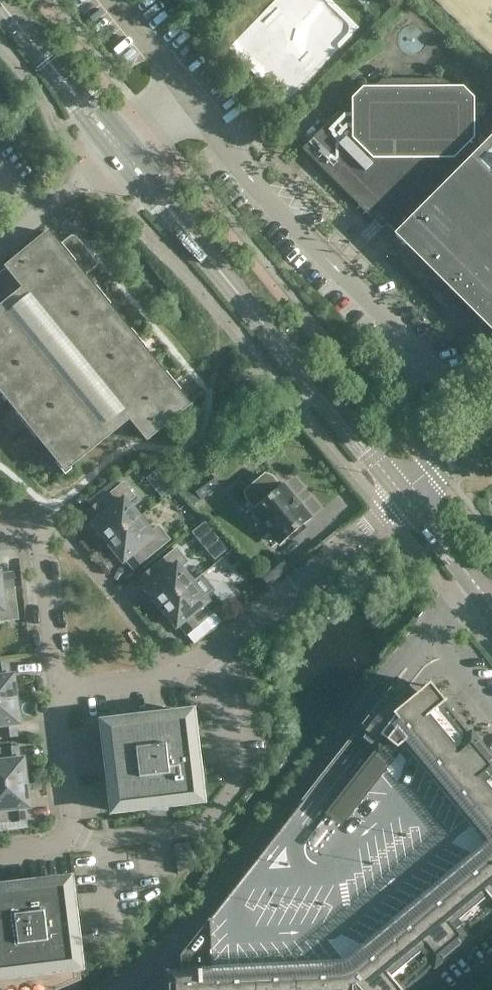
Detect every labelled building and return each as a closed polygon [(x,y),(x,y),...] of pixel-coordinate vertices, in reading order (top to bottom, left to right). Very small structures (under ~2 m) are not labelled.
[(442,79),(383,78),(374,87),(362,87),(352,97),(352,103),(346,103),(302,148),(374,219),(379,214),(396,232),(394,234),(406,246),(408,244),(465,301),(468,297),(481,311),(478,314),(491,328),(491,136),(482,126),(474,126),(473,98),(462,87),(450,87),(442,79)] [(6,389),(2,393),(23,419),(28,415),(41,432),(37,436),(58,462),(62,458),(70,467),(129,418),(147,440),(189,405),(178,392),(174,395),(160,379),(165,375),(143,349),(139,352),(125,336),(130,332),(108,306),(103,309),(90,293),(95,289),(73,263),(69,267),(55,250),(60,246),(48,233),(5,268),(23,289),(0,308),(0,381),(6,389)] [(208,472),(191,484),(209,510),(227,496),(208,472)] [(256,506),(254,507),(283,542),(310,519),(281,485),(279,486),(272,476),(266,474),(247,491),(248,497),(256,506)] [(139,517),(127,502),(135,496),(124,482),(87,512),(101,529),(99,531),(108,542),(139,517)] [(146,511),(139,517),(108,542),(117,554),(119,552),(133,569),(169,539),(159,526),(151,532),(139,517),(147,511),(146,511)] [(161,607),(200,576),(192,582),(180,567),(188,561),(177,548),(140,577),(154,594),(152,596),(161,607)] [(278,552),(276,554),(257,570),(268,584),(290,566),(278,552)] [(0,611),(1,621),(18,619),(12,572),(0,574),(0,611)] [(200,576),(161,607),(170,619),(173,617),(186,634),(223,605),(212,591),(204,597),(193,583),(200,577),(200,576)] [(267,638),(261,642),(266,649),(272,644),(267,638)] [(0,664),(0,700),(16,699),(14,684),(11,684),(8,663),(0,664)] [(470,733),(469,734),(443,703),(444,702),(429,683),(415,695),(395,679),(202,926),(204,928),(198,957),(198,958),(167,985),(168,989),(405,989),(433,966),(434,967),(469,938),(468,937),(491,917),(491,759),(470,733)] [(17,735),(14,714),(17,713),(16,699),(0,700),(0,737),(17,735)] [(165,804),(173,803),(201,800),(191,711),(102,722),(113,810),(149,806),(149,802),(152,802),(152,808),(163,807),(162,801),(165,800),(165,804)] [(26,782),(24,768),(21,768),(19,746),(0,749),(0,785),(26,782)] [(0,785),(0,822),(27,819),(25,797),(28,797),(26,782),(0,785)] [(174,843),(175,855),(177,873),(184,873),(192,863),(190,842),(174,843)] [(73,910),(69,878),(0,886),(0,976),(80,967),(76,930),(72,931),(71,928),(78,927),(76,917),(70,918),(70,915),(74,915),(73,910)]
